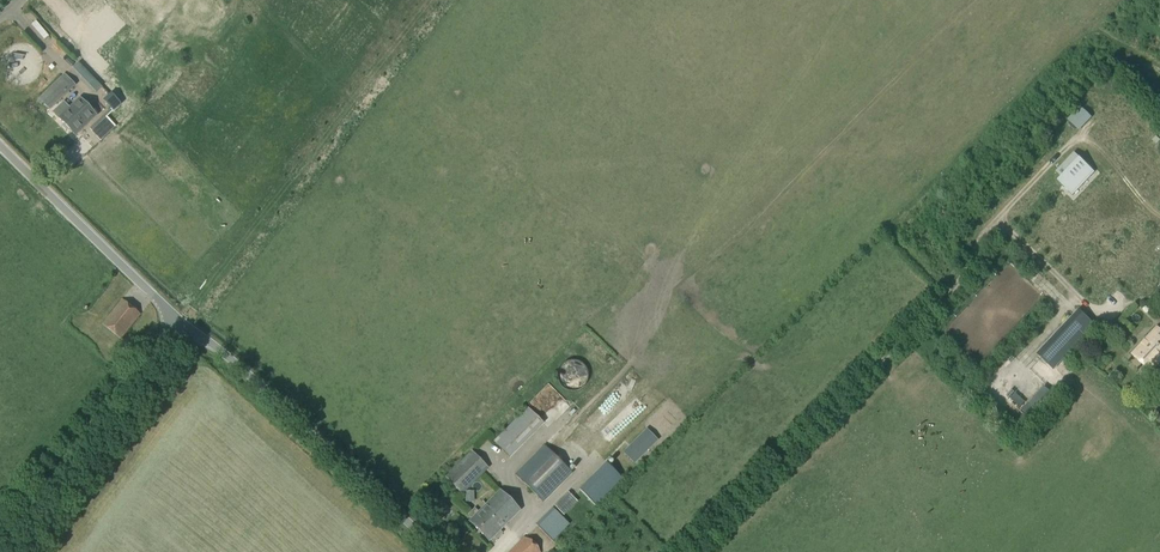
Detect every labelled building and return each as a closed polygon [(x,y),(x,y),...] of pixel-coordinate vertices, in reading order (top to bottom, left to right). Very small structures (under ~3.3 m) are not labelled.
[(88,72),(81,79),(96,94),(103,87),(88,72)] [(49,109),(74,85),(64,75),(40,99),(49,109)] [(113,111),(121,104),(111,93),(103,100),(113,111)] [(96,116),(80,98),(69,108),(63,102),(53,112),(75,136),(96,116)] [(1074,113),(1067,120),(1079,131),(1086,124),(1074,113)] [(115,127),(106,117),(98,124),(97,123),(90,129),(100,140),(115,127)] [(1074,153),(1055,172),(1061,178),(1057,182),(1072,196),(1073,195),(1069,191),(1075,185),(1077,187),(1088,175),(1090,177),(1095,173),(1074,153)] [(119,340),(141,314),(122,299),(102,324),(119,340)] [(1053,370),(1095,326),(1078,310),(1036,354),(1053,370)] [(1131,355),(1152,375),(1159,366),(1159,331),(1157,328),(1131,355)] [(509,457),(543,423),(528,408),(494,442),(509,457)] [(543,502),(572,473),(545,446),(516,475),(543,502)] [(643,449),(630,461),(637,469),(651,456),(643,449)] [(462,494),(488,468),(472,452),(445,478),(462,494)] [(607,463),(600,470),(579,490),(596,507),(623,480),(607,463)] [(499,531),(519,511),(499,491),(478,513),(474,509),(468,516),(472,519),(469,521),(489,541),(494,536),(498,540),(498,539),(497,539),(494,536),(499,531),(502,534),(502,535),(503,535),(499,531)] [(577,501),(570,494),(556,508),(564,515),(577,501)] [(569,524),(554,510),(538,526),(553,540),(569,524)] [(536,546),(531,541),(524,537),(509,551),(539,551),(536,546)]
